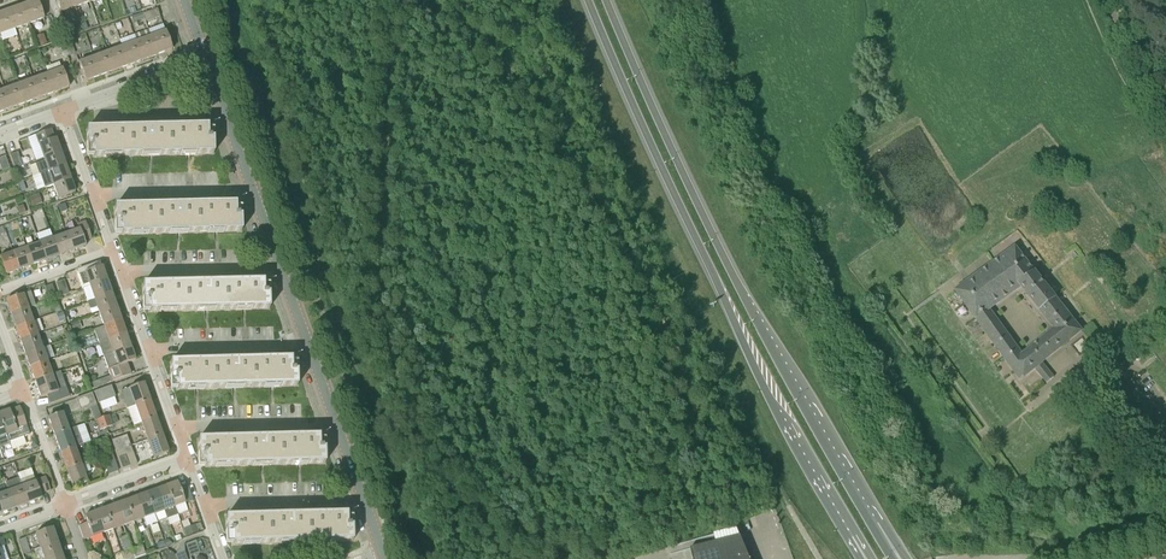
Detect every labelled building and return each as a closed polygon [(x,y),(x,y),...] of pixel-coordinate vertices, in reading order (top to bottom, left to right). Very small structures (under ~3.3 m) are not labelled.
[(22,5),(29,23),(44,18),(37,0),(22,5)] [(76,7),(73,0),(56,0),(61,12),(76,7)] [(136,11),(134,4),(126,7),(129,14),(136,11)] [(29,23),(22,5),(8,10),(15,29),(29,23)] [(145,21),(160,16),(157,8),(142,13),(145,21)] [(8,10),(0,13),(0,33),(0,34),(15,29),(8,10)] [(62,35),(69,33),(65,22),(58,25),(62,35)] [(150,37),(157,55),(172,49),(165,31),(150,37)] [(39,46),(48,42),(45,34),(36,37),(39,46)] [(119,40),(122,47),(128,65),(143,60),(136,42),(134,35),(119,40)] [(136,42),(143,60),(157,55),(150,37),(136,42)] [(70,38),(62,41),(67,55),(75,52),(70,38)] [(108,52),(114,70),(128,65),(122,47),(108,52)] [(93,57),(100,75),(114,70),(108,52),(93,57)] [(100,75),(93,57),(78,63),(85,81),(100,75)] [(47,74),(54,92),(69,87),(62,68),(47,74)] [(33,79),(40,98),(54,92),(47,74),(33,79)] [(19,84),(25,103),(40,98),(33,79),(19,84)] [(4,89),(11,108),(25,103),(19,84),(4,89)] [(11,108),(4,89),(0,91),(0,112),(11,108)] [(169,127),(170,155),(213,154),(213,139),(210,139),(210,138),(208,138),(207,127),(191,127),(191,122),(190,121),(185,121),(185,127),(169,127)] [(131,156),(170,155),(169,127),(153,128),(153,123),(152,122),(147,122),(147,128),(130,128),(131,156)] [(131,156),(130,128),(114,129),(114,124),(113,123),(108,123),(108,129),(87,129),(87,144),(90,144),(90,145),(93,145),(93,157),(131,156)] [(39,144),(44,158),(61,152),(56,138),(54,139),(51,130),(36,135),(39,144)] [(15,168),(23,166),(18,152),(10,154),(15,168)] [(61,152),(44,158),(45,160),(36,164),(39,175),(40,174),(66,165),(61,152)] [(66,165),(40,174),(45,187),(53,184),(70,178),(66,165)] [(70,178),(53,184),(58,198),(75,192),(70,178)] [(23,180),(18,182),(21,192),(26,190),(23,180)] [(38,194),(29,197),(32,206),(42,202),(38,194)] [(197,205),(197,232),(241,231),(241,216),(238,216),(235,216),(235,204),(219,204),(219,199),(217,199),(213,199),(213,204),(197,205)] [(158,233),(158,206),(142,206),(142,201),(141,200),(136,201),(136,206),(114,207),(115,222),(118,222),(118,223),(121,223),(121,234),(158,233)] [(158,206),(158,233),(197,232),(197,205),(181,205),(180,200),(179,200),(174,200),(175,205),(158,206)] [(16,207),(19,215),(25,213),(23,205),(16,207)] [(80,229),(66,234),(72,251),(86,246),(80,229)] [(41,242),(54,238),(52,231),(39,235),(41,242)] [(72,251),(66,234),(52,239),(58,256),(72,251)] [(58,256),(52,239),(39,244),(45,261),(58,256)] [(45,261),(39,244),(25,249),(31,265),(45,261)] [(1035,368),(1047,383),(1054,377),(1042,362),(1080,331),(1015,248),(956,291),(1021,379),(1035,368)] [(31,265),(25,249),(12,253),(19,270),(31,265)] [(12,253),(0,258),(0,260),(5,275),(19,270),(12,253)] [(82,289),(90,286),(107,280),(102,266),(77,275),(82,289)] [(225,282),(225,310),(269,309),(268,294),(266,294),(266,293),(263,293),(263,281),(247,282),(247,277),(246,276),(241,276),(241,282),(225,282)] [(225,310),(225,282),(208,283),(208,278),(207,277),(202,277),(202,283),(186,283),(186,311),(225,310)] [(186,311),(186,283),(170,284),(170,279),(169,278),(164,278),(164,284),(142,284),(142,299),(146,299),(146,300),(149,300),(149,311),(186,311)] [(61,297),(68,294),(63,280),(56,283),(61,297)] [(107,280),(90,286),(95,299),(112,293),(107,280)] [(51,300),(57,298),(52,284),(46,287),(51,300)] [(11,315),(28,308),(36,306),(31,292),(6,301),(11,315)] [(112,293),(95,299),(88,302),(90,309),(97,306),(99,312),(116,306),(112,293)] [(116,306),(99,312),(104,326),(121,320),(116,306)] [(16,328),(33,322),(28,308),(11,315),(16,328)] [(65,320),(62,312),(55,315),(58,322),(65,320)] [(121,320),(104,326),(94,330),(99,343),(126,333),(121,320)] [(21,341),(38,335),(33,322),(16,328),(21,341)] [(126,333),(99,343),(103,356),(131,347),(126,333)] [(25,355),(43,348),(38,335),(21,341),(25,355)] [(79,336),(73,338),(76,346),(82,344),(79,336)] [(1155,351),(1165,367),(1165,343),(1155,351)] [(131,347),(103,356),(113,383),(130,377),(125,364),(135,360),(131,347)] [(30,368),(47,361),(43,348),(25,355),(30,368)] [(252,360),(253,387),(297,386),(296,371),(293,371),(293,370),(291,370),(291,359),(275,359),(275,354),(273,354),(268,354),(269,359),(252,360)] [(253,387),(252,360),(236,360),(236,355),(235,355),(230,355),(230,360),(213,361),(214,388),(253,387)] [(214,388),(213,361),(198,361),(198,356),(197,356),(192,356),(192,361),(170,362),(170,377),(174,377),(174,378),(177,378),(177,389),(214,388)] [(35,381),(52,375),(47,361),(30,368),(35,381)] [(47,395),(50,404),(70,397),(60,372),(52,375),(35,381),(41,397),(47,395)] [(126,409),(136,406),(150,401),(144,383),(120,391),(126,409)] [(98,403),(115,397),(111,385),(94,392),(98,403)] [(95,421),(95,420),(102,418),(92,393),(76,399),(81,411),(90,408),(95,421)] [(150,401),(136,406),(142,423),(156,418),(150,401)] [(0,413),(0,416),(7,434),(9,442),(30,435),(20,407),(10,411),(10,410),(0,413)] [(54,435),(69,430),(63,413),(48,418),(54,435)] [(118,422),(115,414),(110,416),(113,424),(118,422)] [(99,431),(112,426),(109,415),(102,418),(95,420),(99,431)] [(10,444),(9,442),(7,434),(0,416),(0,448),(10,444)] [(156,418),(142,423),(148,440),(162,435),(156,418)] [(77,427),(69,430),(54,435),(61,453),(75,447),(83,444),(77,427)] [(281,437),(282,465),(325,464),(324,449),(321,449),(321,448),(319,448),(319,436),(302,436),(302,432),(301,431),(296,431),(296,437),(281,437)] [(243,466),(282,465),(281,437),(264,438),(264,433),(263,432),(258,432),(258,438),(242,438),(243,466)] [(243,466),(242,438),(226,439),(225,434),(224,433),(219,433),(220,439),(198,439),(198,454),(202,454),(202,455),(204,455),(205,467),(243,466)] [(116,451),(131,446),(127,435),(112,440),(116,451)] [(162,435),(148,440),(154,458),(168,452),(162,435)] [(101,448),(109,445),(107,438),(99,441),(101,448)] [(137,464),(131,446),(116,451),(119,458),(126,456),(129,467),(137,464)] [(75,447),(61,453),(67,469),(81,464),(75,447)] [(109,474),(118,471),(112,453),(102,457),(109,474)] [(129,467),(126,456),(119,458),(122,469),(129,467)] [(81,464),(67,469),(73,487),(87,482),(81,464)] [(22,486),(28,503),(42,498),(40,494),(50,491),(45,477),(36,481),(22,486)] [(9,491),(15,508),(28,503),(22,486),(19,478),(5,482),(9,491)] [(177,482),(166,486),(174,507),(185,503),(177,482)] [(177,515),(174,507),(166,486),(157,490),(164,511),(167,518),(177,515)] [(164,511),(157,490),(147,494),(154,514),(164,511)] [(1,513),(15,508),(9,491),(0,494),(0,509),(1,513)] [(154,514),(147,494),(136,497),(144,518),(154,514)] [(144,518),(136,497),(126,501),(134,522),(144,518)] [(134,522),(126,501),(116,505),(124,525),(134,522)] [(124,525),(116,505),(106,508),(113,529),(124,525)] [(113,529),(106,508),(96,512),(103,533),(113,529)] [(308,515),(309,542),(352,541),(352,527),(349,527),(349,525),(347,525),(346,514),(330,514),(330,509),(329,509),(324,509),(324,515),(308,515)] [(309,542),(308,515),(292,515),(291,510),(290,510),(285,510),(285,516),(269,516),(270,543),(309,542)] [(270,543),(269,516),(253,516),(253,511),(252,511),(247,511),(247,517),(226,517),(226,532),(230,532),(230,533),(232,533),(232,544),(270,543)] [(103,533),(96,512),(85,516),(87,523),(79,526),(84,540),(93,537),(92,537),(103,533)] [(198,532),(195,524),(183,528),(186,536),(198,532)] [(35,534),(40,548),(57,541),(52,528),(35,534)] [(737,530),(688,542),(693,558),(750,558),(737,530)] [(125,550),(132,547),(127,535),(120,538),(125,550)] [(23,553),(30,551),(25,538),(18,540),(23,553)] [(159,549),(166,547),(163,538),(156,541),(157,543),(156,543),(159,549)] [(40,548),(44,558),(51,558),(62,555),(57,541),(40,548)] [(191,557),(201,553),(196,541),(186,544),(191,557)] [(135,558),(146,554),(142,545),(132,549),(135,558)] [(174,554),(168,551),(166,551),(169,558),(176,558),(174,554)]
